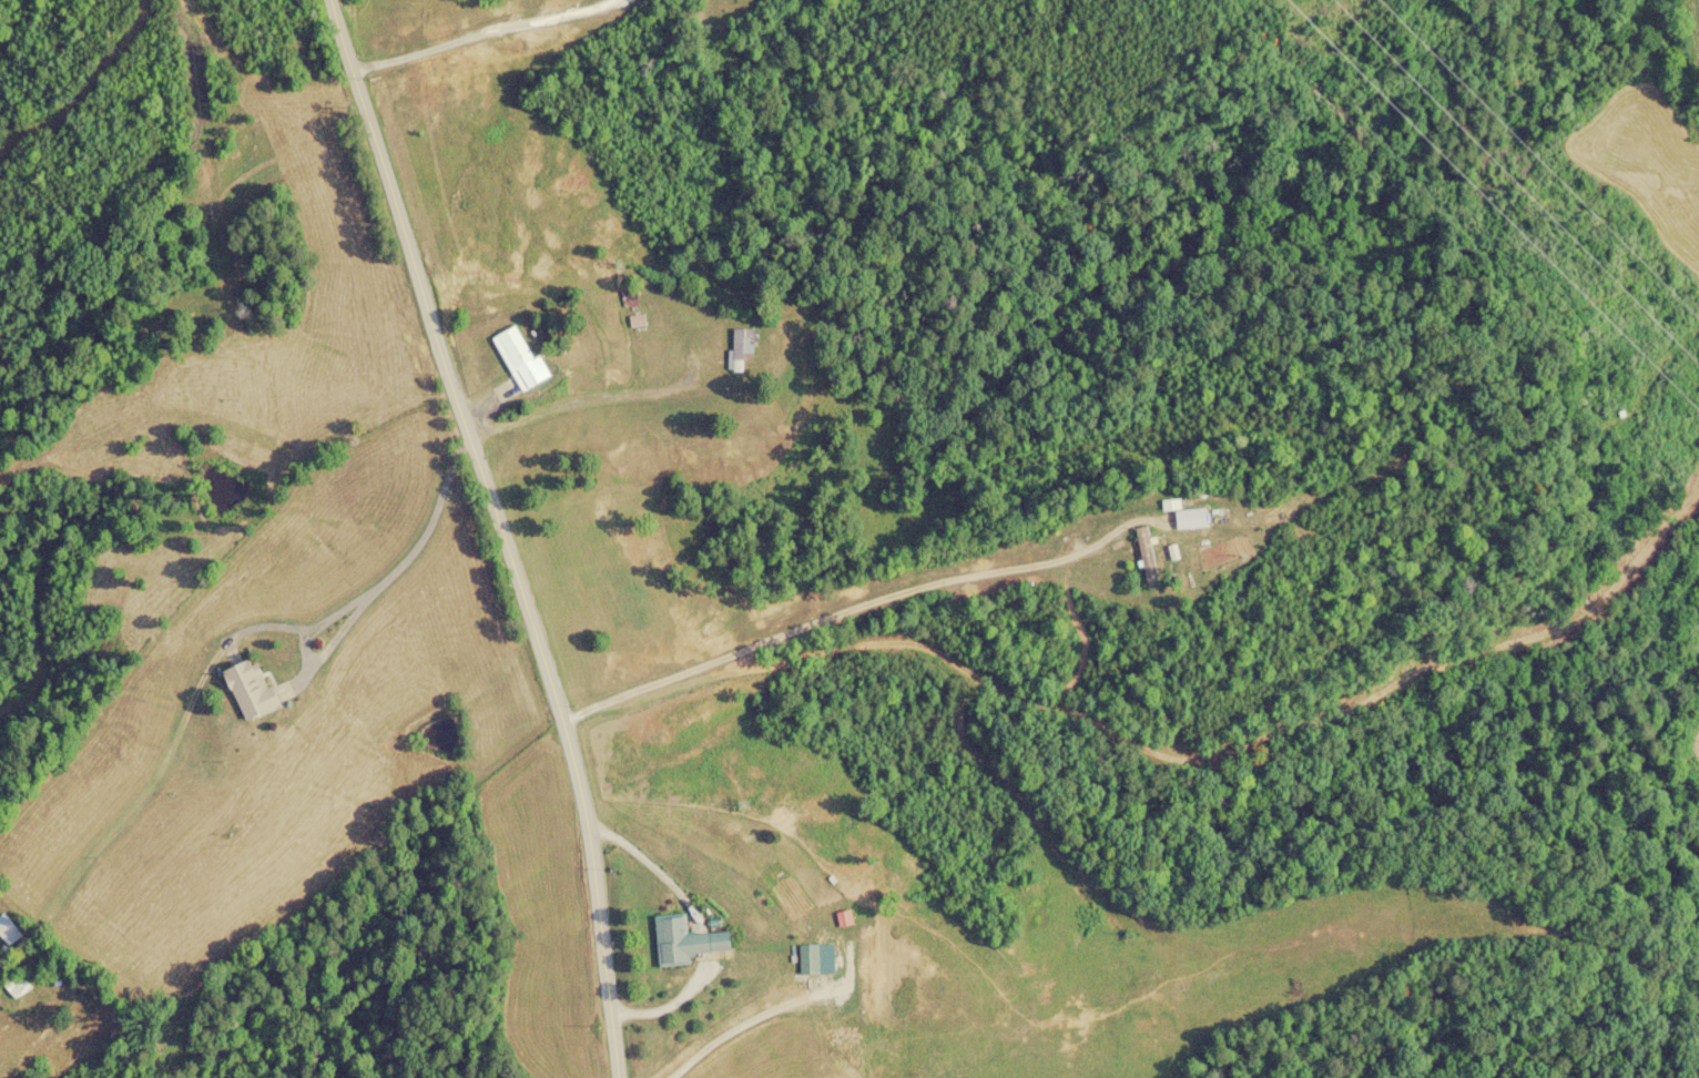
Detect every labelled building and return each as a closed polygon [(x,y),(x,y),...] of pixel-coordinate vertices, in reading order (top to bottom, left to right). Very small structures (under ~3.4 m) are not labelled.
[(520,393),(551,379),(540,355),(532,359),(517,326),(493,338),(520,393)] [(756,361),(756,330),(732,330),(732,373),(744,373),(744,361),(756,361)] [(1208,529),(1206,510),(1181,511),(1180,501),(1163,502),(1164,512),(1176,511),(1177,531),(1208,529)] [(1135,530),(1145,587),(1158,585),(1149,527),(1135,530)] [(223,672),(244,724),(277,711),(257,658),(223,672)] [(10,947),(23,935),(4,914),(0,917),(0,935),(10,947)] [(684,914),(655,917),(659,967),(689,965),(688,954),(731,951),(730,931),(686,935),(684,914)] [(818,945),(800,945),(800,974),(818,974),(818,945)] [(6,984),(13,999),(30,990),(23,975),(6,984)]
